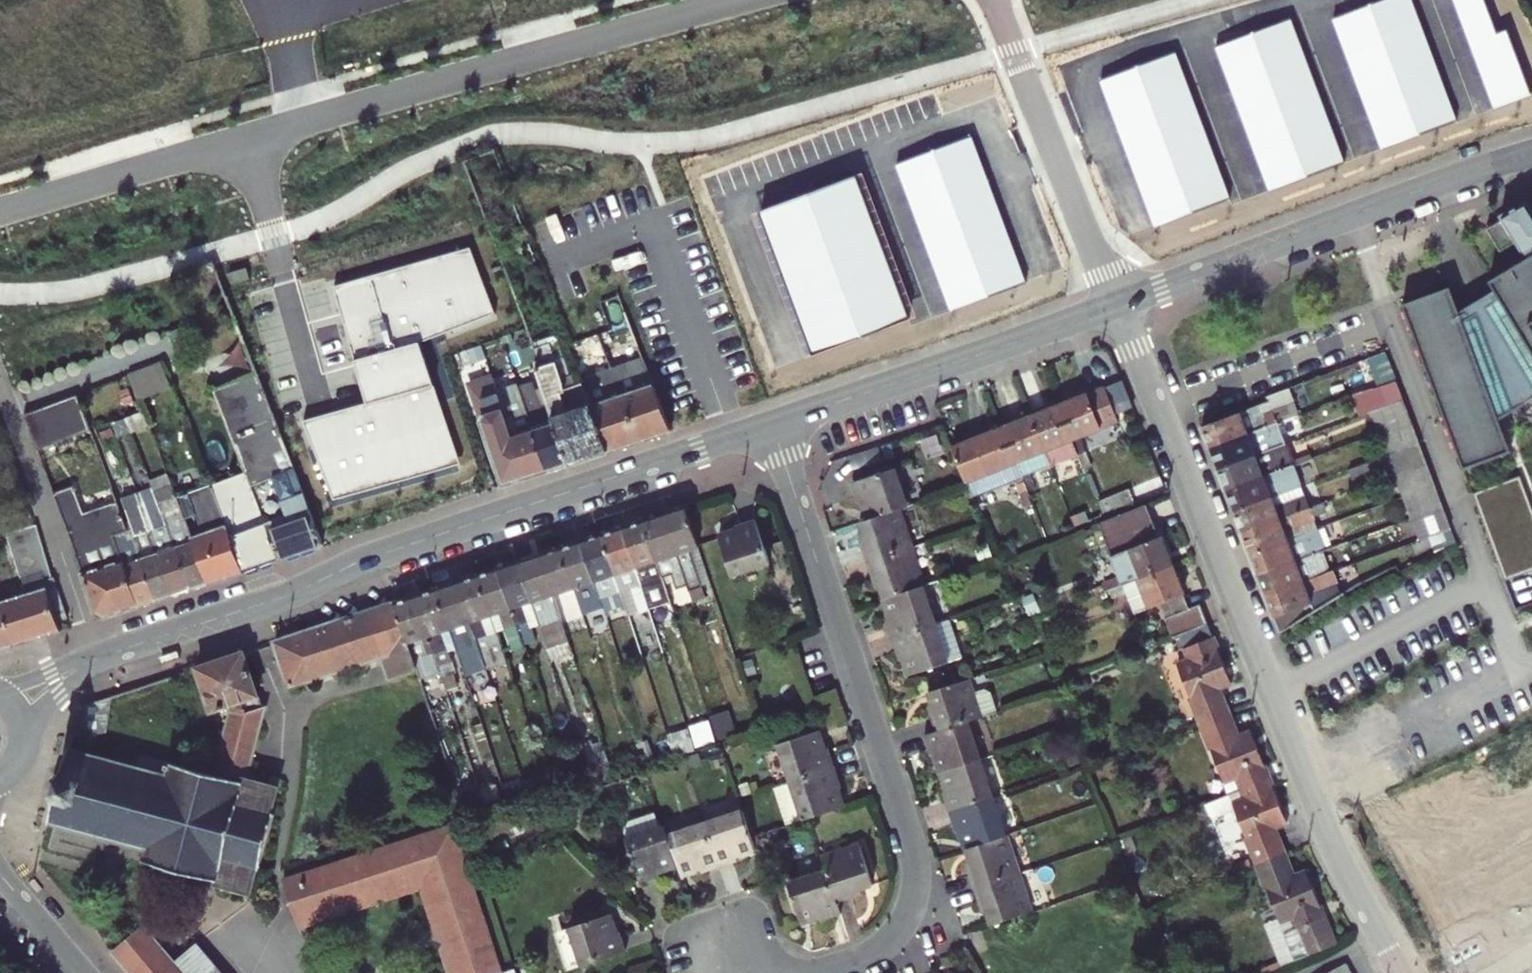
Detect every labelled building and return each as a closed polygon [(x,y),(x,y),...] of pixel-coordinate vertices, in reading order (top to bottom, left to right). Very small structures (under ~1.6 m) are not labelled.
[(1382,148),(1456,120),(1412,0),(1380,0),(1334,17),(1382,148)] [(1215,47),(1272,191),(1346,163),(1289,19),(1215,47)] [(1176,53),(1100,81),(1154,226),(1230,197),(1176,53)] [(898,163),(953,308),(1027,280),(972,135),(898,163)] [(854,176),(761,210),(814,355),(908,321),(854,176)] [(1528,259),(1531,257),(1531,203),(1531,201),(1503,216),(1505,219),(1518,242),(1528,259)] [(1502,251),(1518,242),(1505,219),(1489,228),(1502,251)] [(470,248),(332,287),(365,404),(301,422),(333,501),(464,464),(444,395),(429,342),(494,315),(470,248)] [(1528,259),(1491,280),(1495,290),(1461,312),(1452,286),(1404,304),(1465,470),(1467,469),(1466,465),(1510,449),(1511,452),(1512,451),(1501,420),(1531,402),(1531,257),(1528,259)] [(619,394),(636,440),(669,430),(633,336),(616,343),(624,363),(619,365),(627,385),(636,381),(638,387),(619,394)] [(552,420),(565,464),(605,450),(581,386),(580,381),(566,388),(548,342),(534,348),(539,361),(534,362),(552,420)] [(596,380),(581,386),(605,450),(636,440),(619,394),(602,349),(587,355),(596,380)] [(1389,351),(1373,357),(1384,386),(1400,380),(1389,351)] [(210,369),(267,518),(264,519),(266,525),(280,561),(325,545),(249,354),(210,369)] [(596,380),(587,355),(572,361),(580,381),(581,386),(596,380)] [(164,360),(132,368),(139,395),(172,387),(164,360)] [(1382,400),(1384,407),(1406,399),(1400,380),(1384,386),(1380,388),(1376,386),(1358,393),(1363,406),(1382,400)] [(1123,420),(1110,387),(1064,404),(1077,438),(1123,420)] [(480,419),(502,485),(525,477),(511,433),(498,392),(481,397),(486,410),(480,419)] [(24,412),(37,447),(89,428),(76,393),(24,412)] [(1205,427),(1214,448),(1292,419),(1295,418),(1289,404),(1286,405),(1283,397),(1205,427)] [(1376,410),(1385,431),(1414,420),(1406,399),(1384,407),(1376,410)] [(1036,415),(1055,463),(1077,455),(1082,468),(1088,466),(1082,452),(1077,438),(1064,404),(1036,415)] [(124,415),(129,430),(149,422),(144,408),(124,415)] [(1035,471),(1055,463),(1036,415),(1008,427),(1032,488),(1040,485),(1035,471)] [(1214,448),(1222,470),(1300,440),(1292,419),(1214,448)] [(95,426),(97,434),(114,428),(111,420),(95,426)] [(530,427),(544,471),(565,464),(552,420),(530,427)] [(525,477),(544,471),(530,427),(511,433),(525,477)] [(957,446),(976,494),(1019,477),(1024,491),(1032,488),(1008,427),(957,446)] [(1222,470),(1230,491),(1309,461),(1300,440),(1222,470)] [(1362,488),(1400,474),(1430,463),(1423,443),(1355,470),(1362,488)] [(1090,449),(1082,452),(1088,466),(1095,463),(1090,449)] [(1230,491),(1238,511),(1316,481),(1309,461),(1230,491)] [(1430,463),(1400,474),(1408,496),(1438,485),(1430,463)] [(866,502),(872,520),(901,510),(911,507),(898,469),(854,483),(860,504),(866,502)] [(246,472),(211,484),(241,570),(242,574),(280,561),(266,525),(264,519),(246,472)] [(1531,572),(1531,503),(1522,476),(1474,493),(1506,581),(1531,572)] [(1238,511),(1246,531),(1325,502),(1316,481),(1238,511)] [(153,489),(162,511),(180,504),(176,496),(171,483),(153,489)] [(113,537),(127,532),(116,501),(87,512),(75,484),(54,492),(95,612),(105,616),(138,605),(113,537)] [(241,570),(211,484),(176,496),(180,504),(184,516),(195,512),(202,532),(191,536),(208,581),(241,570)] [(1438,485),(1408,496),(1415,516),(1446,505),(1438,485)] [(1133,488),(1103,499),(1107,512),(1138,500),(1133,488)] [(151,490),(141,493),(148,515),(158,512),(151,490)] [(154,537),(139,495),(122,501),(132,531),(137,544),(154,537)] [(1246,531),(1254,553),(1318,529),(1333,523),(1325,502),(1246,531)] [(1112,583),(1115,590),(1177,566),(1153,505),(1103,525),(1124,579),(1112,583)] [(1446,505),(1415,516),(1424,538),(1454,528),(1446,505)] [(701,546),(689,510),(688,507),(666,514),(689,582),(693,592),(704,588),(691,549),(701,546)] [(913,549),(901,510),(872,520),(859,524),(865,542),(861,543),(867,564),(913,549)] [(644,521),(658,560),(663,576),(674,572),(678,586),(689,582),(666,514),(644,521)] [(173,540),(174,542),(191,587),(208,581),(191,536),(186,521),(180,524),(185,535),(173,540)] [(649,562),(658,560),(644,521),(624,527),(651,606),(662,603),(649,562)] [(776,579),(758,521),(737,528),(739,533),(720,539),(737,591),(776,579)] [(5,533),(11,549),(40,540),(35,523),(5,533)] [(651,606),(624,527),(602,535),(616,573),(629,614),(651,606)] [(1254,553),(1263,575),(1321,551),(1342,542),(1337,530),(1320,537),(1318,529),(1254,553)] [(132,531),(127,532),(113,537),(138,605),(157,599),(139,550),(137,544),(132,531)] [(616,573),(602,535),(581,541),(595,580),(600,596),(611,592),(606,576),(616,573)] [(154,537),(137,544),(139,550),(157,545),(154,537)] [(11,549),(18,566),(46,557),(40,540),(11,549)] [(595,580),(581,541),(560,548),(574,588),(595,580)] [(191,587),(174,542),(168,544),(170,550),(159,553),(174,593),(191,587)] [(157,545),(139,550),(157,599),(174,593),(159,553),(157,545)] [(560,548),(540,555),(553,594),(574,588),(560,548)] [(878,582),(885,601),(926,587),(913,549),(867,564),(874,583),(878,582)] [(1263,575),(1271,597),(1329,574),(1321,551),(1263,575)] [(553,594),(540,555),(520,561),(539,616),(542,626),(562,619),(553,594)] [(18,566),(25,583),(53,575),(46,557),(18,566)] [(539,616),(520,561),(500,568),(518,623),(539,616)] [(1194,609),(1177,566),(1115,590),(1118,597),(1130,592),(1138,613),(1162,603),(1176,637),(1212,623),(1205,605),(1194,609)] [(518,623),(500,568),(479,575),(498,629),(518,623)] [(1329,574),(1271,597),(1285,633),(1343,596),(1337,583),(1343,581),(1338,570),(1329,574)] [(13,642),(61,628),(58,620),(69,616),(53,575),(25,583),(28,593),(0,602),(13,642)] [(498,629),(479,575),(458,581),(476,637),(479,645),(485,661),(491,659),(488,653),(494,651),(488,633),(498,629)] [(458,581),(437,588),(450,627),(459,625),(464,641),(476,637),(458,581)] [(926,587),(885,601),(890,618),(885,620),(891,639),(938,624),(926,587)] [(437,588),(418,594),(443,670),(448,687),(459,684),(455,672),(457,671),(443,630),(450,627),(437,588)] [(443,670),(418,594),(395,602),(416,666),(420,677),(443,670)] [(13,642),(0,602),(0,647),(13,642)] [(395,602),(275,641),(290,684),(383,654),(390,675),(416,666),(395,602)] [(1182,663),(1205,722),(1233,711),(1224,686),(1236,681),(1212,623),(1176,637),(1181,651),(1189,648),(1193,658),(1182,663)] [(950,663),(938,624),(891,639),(898,659),(903,657),(909,676),(950,663)] [(526,647),(521,631),(517,632),(522,648),(526,647)] [(485,661),(479,645),(473,647),(478,663),(485,661)] [(162,662),(181,656),(179,650),(160,656),(162,662)] [(243,783),(245,778),(263,709),(245,651),(198,667),(212,710),(231,703),(234,711),(218,775),(243,783)] [(968,681),(928,694),(935,715),(931,716),(937,733),(968,723),(997,713),(990,690),(973,695),(968,681)] [(105,728),(114,695),(82,705),(74,735),(105,728)] [(1240,776),(1245,788),(1273,776),(1255,731),(1243,736),(1233,711),(1205,722),(1228,780),(1240,776)] [(981,761),(968,723),(937,733),(923,738),(930,759),(935,758),(940,774),(981,761)] [(779,745),(790,782),(835,768),(829,749),(824,751),(818,733),(779,745)] [(695,736),(673,743),(677,755),(699,748),(695,736)] [(146,860),(218,880),(217,884),(250,893),(255,878),(258,866),(261,866),(274,816),(271,814),(279,786),(245,778),(243,783),(218,775),(142,754),(139,763),(123,758),(122,763),(70,749),(51,822),(103,836),(99,850),(117,854),(121,841),(149,849),(146,860)] [(942,796),(948,813),(993,799),(981,761),(940,774),(947,794),(942,796)] [(802,820),(842,807),(836,789),(841,787),(835,768),(790,782),(802,820)] [(1237,803),(1260,862),(1288,851),(1279,827),(1291,822),(1273,776),(1245,788),(1249,798),(1237,803)] [(959,832),(964,849),(1005,835),(993,799),(948,813),(955,833),(959,832)] [(758,850),(745,810),(708,822),(722,867),(742,861),(740,855),(758,850)] [(708,822),(669,834),(678,863),(681,874),(700,868),(702,874),(722,867),(708,822)] [(515,965),(501,970),(452,823),(284,880),(297,919),(344,903),(348,894),(357,899),(372,894),(376,884),(385,889),(411,880),(416,871),(437,881),(432,890),(446,933),(455,937),(451,946),(460,972),(518,972),(515,965)] [(669,834),(665,824),(626,837),(640,882),(661,875),(659,869),(678,863),(669,834)] [(1005,835),(964,849),(971,869),(967,871),(973,890),(1019,875),(1005,835)] [(1136,835),(1124,840),(1130,853),(1141,848),(1136,835)] [(861,845),(823,857),(827,870),(837,901),(857,894),(856,890),(873,884),(861,845)] [(1260,862),(1302,964),(1340,949),(1341,948),(1310,870),(1298,875),(1288,851),(1260,862)] [(837,901),(827,870),(790,882),(802,920),(818,915),(820,920),(841,913),(837,901)] [(451,946),(455,937),(446,933),(432,890),(437,881),(416,871),(411,880),(385,889),(376,884),(372,894),(357,899),(348,894),(344,903),(297,919),(300,929),(421,888),(450,972),(460,972),(451,946)] [(1031,912),(1019,875),(973,890),(980,911),(984,910),(989,925),(1031,912)] [(615,933),(609,916),(571,928),(583,965),(627,951),(621,931),(615,933)] [(177,962),(146,925),(114,952),(132,972),(187,972),(177,962)] [(177,962),(187,972),(225,972),(200,943),(177,962)] [(1350,963),(1332,972),(1356,972),(1350,963)]
